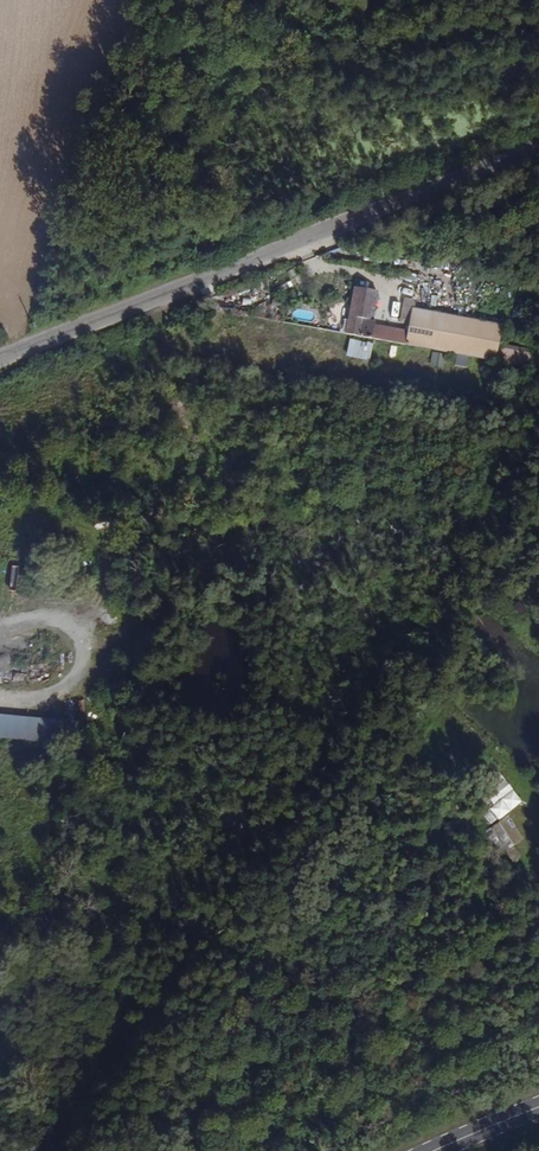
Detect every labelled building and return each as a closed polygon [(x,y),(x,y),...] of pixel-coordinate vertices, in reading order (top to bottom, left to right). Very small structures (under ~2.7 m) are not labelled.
[(431,352),(437,317),(414,313),(409,312),(406,329),(404,335),(372,329),(372,325),(369,324),(374,295),(352,291),(344,336),(431,352)] [(406,329),(409,312),(410,304),(401,303),(396,327),(406,329)] [(495,364),(502,329),(437,317),(431,352),(495,364)]
